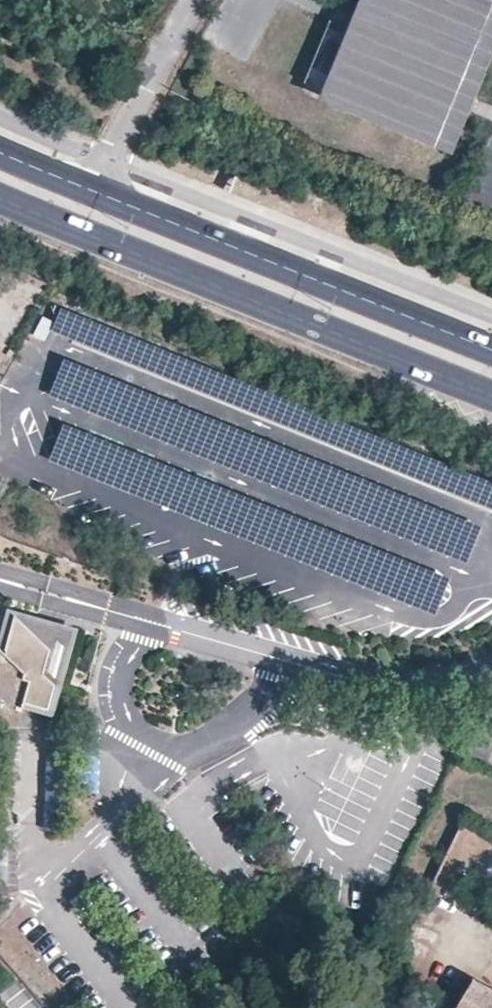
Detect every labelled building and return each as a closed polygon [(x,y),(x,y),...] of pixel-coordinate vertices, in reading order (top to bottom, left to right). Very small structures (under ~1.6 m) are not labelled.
[(332,93),(438,137),(456,94),(491,6),(491,0),(370,0),(332,93)] [(15,617),(4,655),(6,656),(4,663),(0,662),(0,703),(22,709),(23,703),(49,710),(57,685),(45,674),(52,650),(15,617)] [(487,832),(466,818),(461,829),(481,842),(487,832)] [(478,855),(455,843),(403,950),(425,961),(478,855)] [(473,980),(457,1007),(491,1007),(491,990),(473,980)]
